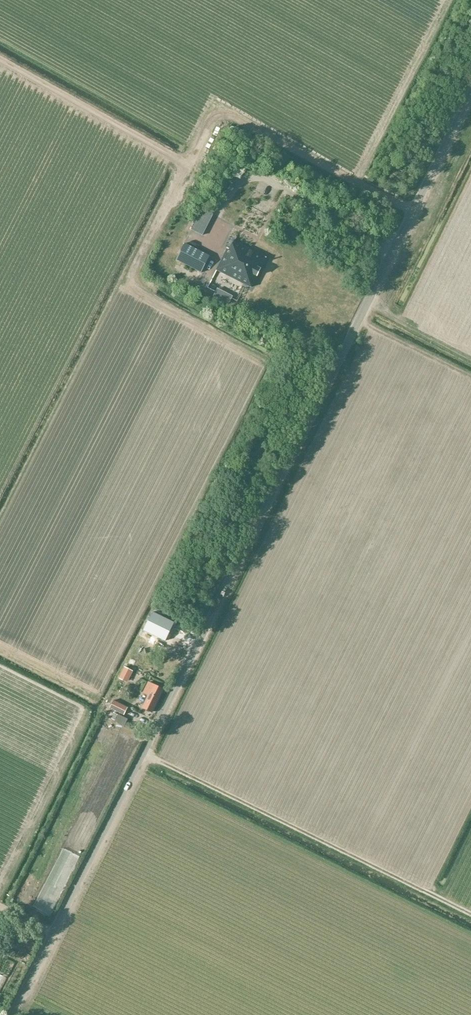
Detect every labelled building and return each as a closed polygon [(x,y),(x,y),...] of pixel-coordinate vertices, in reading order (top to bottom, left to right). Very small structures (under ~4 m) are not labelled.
[(202,210),(193,229),(203,234),(213,216),(202,210)] [(241,282),(251,287),(267,258),(256,251),(255,252),(251,250),(251,249),(235,241),(231,249),(229,248),(217,269),(228,274),(229,272),(243,279),(241,282)] [(177,260),(202,273),(211,257),(186,244),(177,260)] [(215,292),(212,296),(228,305),(230,300),(215,292)] [(152,612),(143,631),(165,641),(174,623),(152,612)] [(125,667),(119,679),(127,682),(133,671),(125,667)] [(148,696),(142,709),(152,713),(164,689),(149,682),(143,693),(148,696)] [(113,701),(110,708),(124,715),(128,708),(113,701)]
